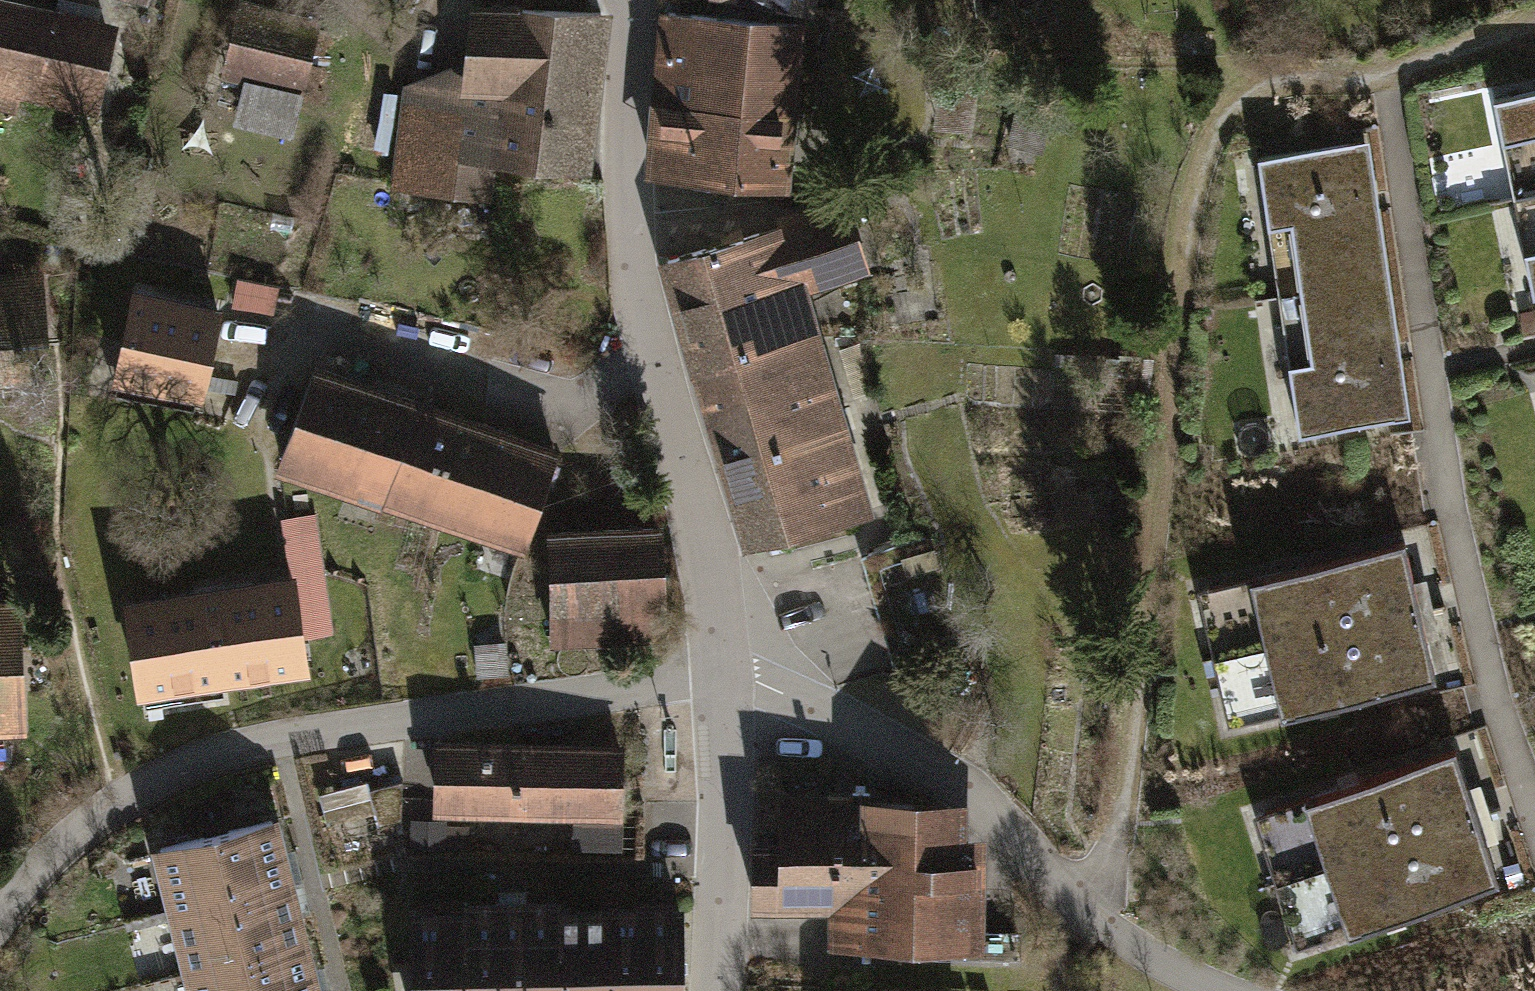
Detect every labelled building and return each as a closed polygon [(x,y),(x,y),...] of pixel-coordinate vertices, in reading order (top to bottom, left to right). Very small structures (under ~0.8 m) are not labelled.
[(11,0),(0,0),(0,113),(18,118),(23,96),(57,104),(55,114),(98,125),(122,27),(11,0)] [(172,12),(175,0),(124,0),(172,12)] [(822,13),(823,0),(732,0),(822,13)] [(325,21),(244,1),(227,73),(250,79),(239,122),(296,136),(325,21)] [(499,160),(594,169),(609,14),(478,1),(472,63),(404,89),(394,190),(495,200),(499,160)] [(802,108),(809,22),(665,10),(658,96),(793,108),(802,108)] [(977,80),(941,77),(937,124),(973,127),(977,80)] [(788,193),(793,108),(658,96),(654,182),(788,193)] [(1467,122),(1485,212),(1534,202),(1534,109),(1467,122)] [(1013,113),(1009,138),(1046,144),(1050,119),(1013,113)] [(1375,283),(1357,148),(1260,161),(1278,296),(1375,283)] [(855,200),(665,253),(704,387),(833,350),(815,287),(875,270),(855,200)] [(1485,212),(1504,302),(1534,295),(1534,202),(1485,212)] [(1394,420),(1375,283),(1278,296),(1297,433),(1394,420)] [(220,306),(137,288),(117,379),(200,398),(220,306)] [(861,341),(842,347),(850,376),(870,371),(861,341)] [(245,447),(283,461),(321,359),(284,345),(245,447)] [(833,350),(704,387),(750,549),(880,512),(833,350)] [(283,461),(386,500),(424,397),(321,359),(283,461)] [(563,449),(424,397),(386,500),(524,551),(563,449)] [(294,580),(302,636),(331,632),(316,517),(287,520),(294,580)] [(548,522),(551,640),(649,638),(648,583),(670,582),(668,519),(548,522)] [(1421,619),(1407,551),(1216,590),(1230,658),(1421,619)] [(294,580),(212,592),(225,684),(307,673),(302,636),(294,580)] [(29,726),(24,589),(0,590),(0,727),(29,726)] [(212,592),(128,603),(141,696),(225,684),(212,592)] [(1434,683),(1421,619),(1230,658),(1243,722),(1434,683)] [(476,639),(477,677),(512,675),(510,637),(476,639)] [(627,738),(442,730),(439,807),(624,814),(627,738)] [(1477,827),(1457,760),(1270,816),(1289,882),(1477,827)] [(394,777),(372,783),(382,821),(404,815),(394,777)] [(936,788),(783,785),(783,838),(869,840),(867,941),(983,942),(985,829),(971,829),(972,814),(936,788)] [(161,843),(178,912),(298,882),(280,812),(161,843)] [(1495,889),(1477,827),(1289,882),(1308,944),(1495,889)] [(867,941),(869,840),(783,838),(761,837),(760,905),(834,906),(833,940),(867,941)] [(178,912),(193,971),(313,941),(298,882),(178,912)] [(419,897),(418,990),(619,990),(619,899),(568,898),(568,892),(472,892),(472,898),(419,897)] [(619,899),(619,990),(681,990),(682,899),(619,899)] [(198,990),(326,990),(313,941),(193,971),(198,990)]
